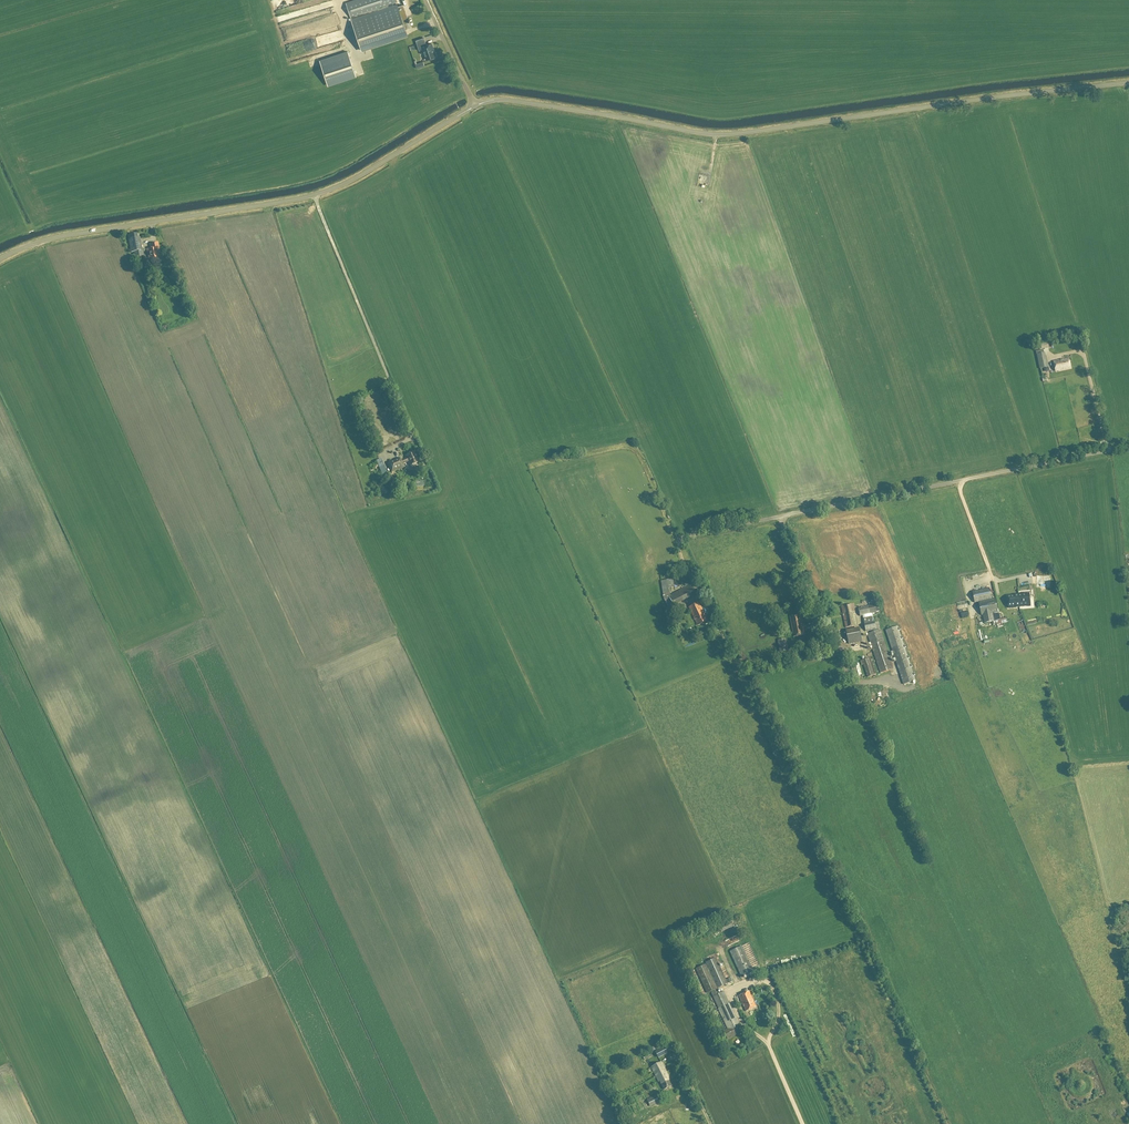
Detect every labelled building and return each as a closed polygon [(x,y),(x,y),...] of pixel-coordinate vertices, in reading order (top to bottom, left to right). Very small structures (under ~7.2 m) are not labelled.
[(361,50),(407,35),(397,4),(393,5),(392,3),(396,2),(396,0),(355,0),(346,3),(349,15),(351,19),(350,19),(361,50)] [(316,49),(322,47),(318,36),(313,38),(316,49)] [(424,42),(417,44),(419,51),(423,49),(426,60),(436,57),(431,44),(425,46),(424,42)] [(347,52),(319,61),(328,86),(356,77),(347,52)] [(142,250),(140,237),(129,239),(131,252),(142,250)] [(158,259),(157,251),(159,251),(158,243),(152,244),(153,248),(147,249),(148,254),(149,257),(150,257),(151,260),(158,259)] [(1044,353),(1043,350),(1036,351),(1040,369),(1048,367),(1046,356),(1045,356),(1044,353)] [(1060,361),(1060,360),(1053,361),(1055,371),(1071,368),(1069,358),(1063,359),(1063,360),(1060,361)] [(405,467),(403,463),(408,461),(410,465),(419,461),(415,452),(406,456),(407,458),(402,460),(401,458),(388,464),(392,472),(405,467)] [(1052,572),(1039,573),(1040,584),(1053,583),(1052,572)] [(674,586),(672,581),(669,582),(667,579),(661,582),(666,591),(674,586)] [(670,596),(664,599),(668,608),(673,605),(673,606),(695,595),(690,585),(670,596)] [(989,588),(985,589),(972,592),(975,602),(978,601),(981,616),(983,615),(984,623),(988,623),(994,621),(993,613),(998,612),(995,599),(992,599),(989,588)] [(1018,594),(1019,607),(1031,606),(1029,593),(1018,594)] [(1019,607),(1018,594),(1007,595),(1008,608),(1019,607)] [(708,620),(699,603),(689,608),(698,625),(708,620)] [(855,612),(853,604),(841,607),(846,627),(856,625),(853,613),(855,612)] [(875,605),(859,608),(860,616),(876,613),(875,605)] [(678,612),(675,613),(679,622),(683,620),(678,612)] [(794,637),(805,634),(801,615),(790,617),(794,637)] [(872,623),(865,625),(866,632),(880,629),(878,622),(872,623)] [(886,630),(904,685),(915,681),(897,626),(886,630)] [(867,634),(868,636),(880,673),(893,669),(880,629),(867,634)] [(808,640),(811,649),(825,645),(822,636),(808,640)] [(785,639),(778,640),(780,653),(787,651),(785,639)] [(876,675),(872,663),(870,657),(860,661),(862,665),(863,665),(868,677),(876,675)] [(716,922),(721,933),(733,927),(728,917),(716,922)] [(731,956),(734,962),(741,977),(753,972),(742,947),(742,946),(730,952),(731,956)] [(719,994),(716,989),(732,981),(731,978),(726,980),(716,958),(706,963),(716,985),(715,986),(705,965),(696,969),(708,993),(711,992),(719,1009),(718,1009),(728,1029),(724,1031),(727,1039),(744,1031),(740,1023),(739,1024),(724,992),(719,994)] [(756,1007),(749,991),(739,996),(746,1012),(756,1007)] [(668,1076),(661,1063),(651,1068),(658,1082),(660,1081),(664,1090),(672,1086),(669,1080),(670,1080),(668,1077),(668,1076)] [(657,1095),(647,1100),(650,1106),(660,1101),(657,1095)]
